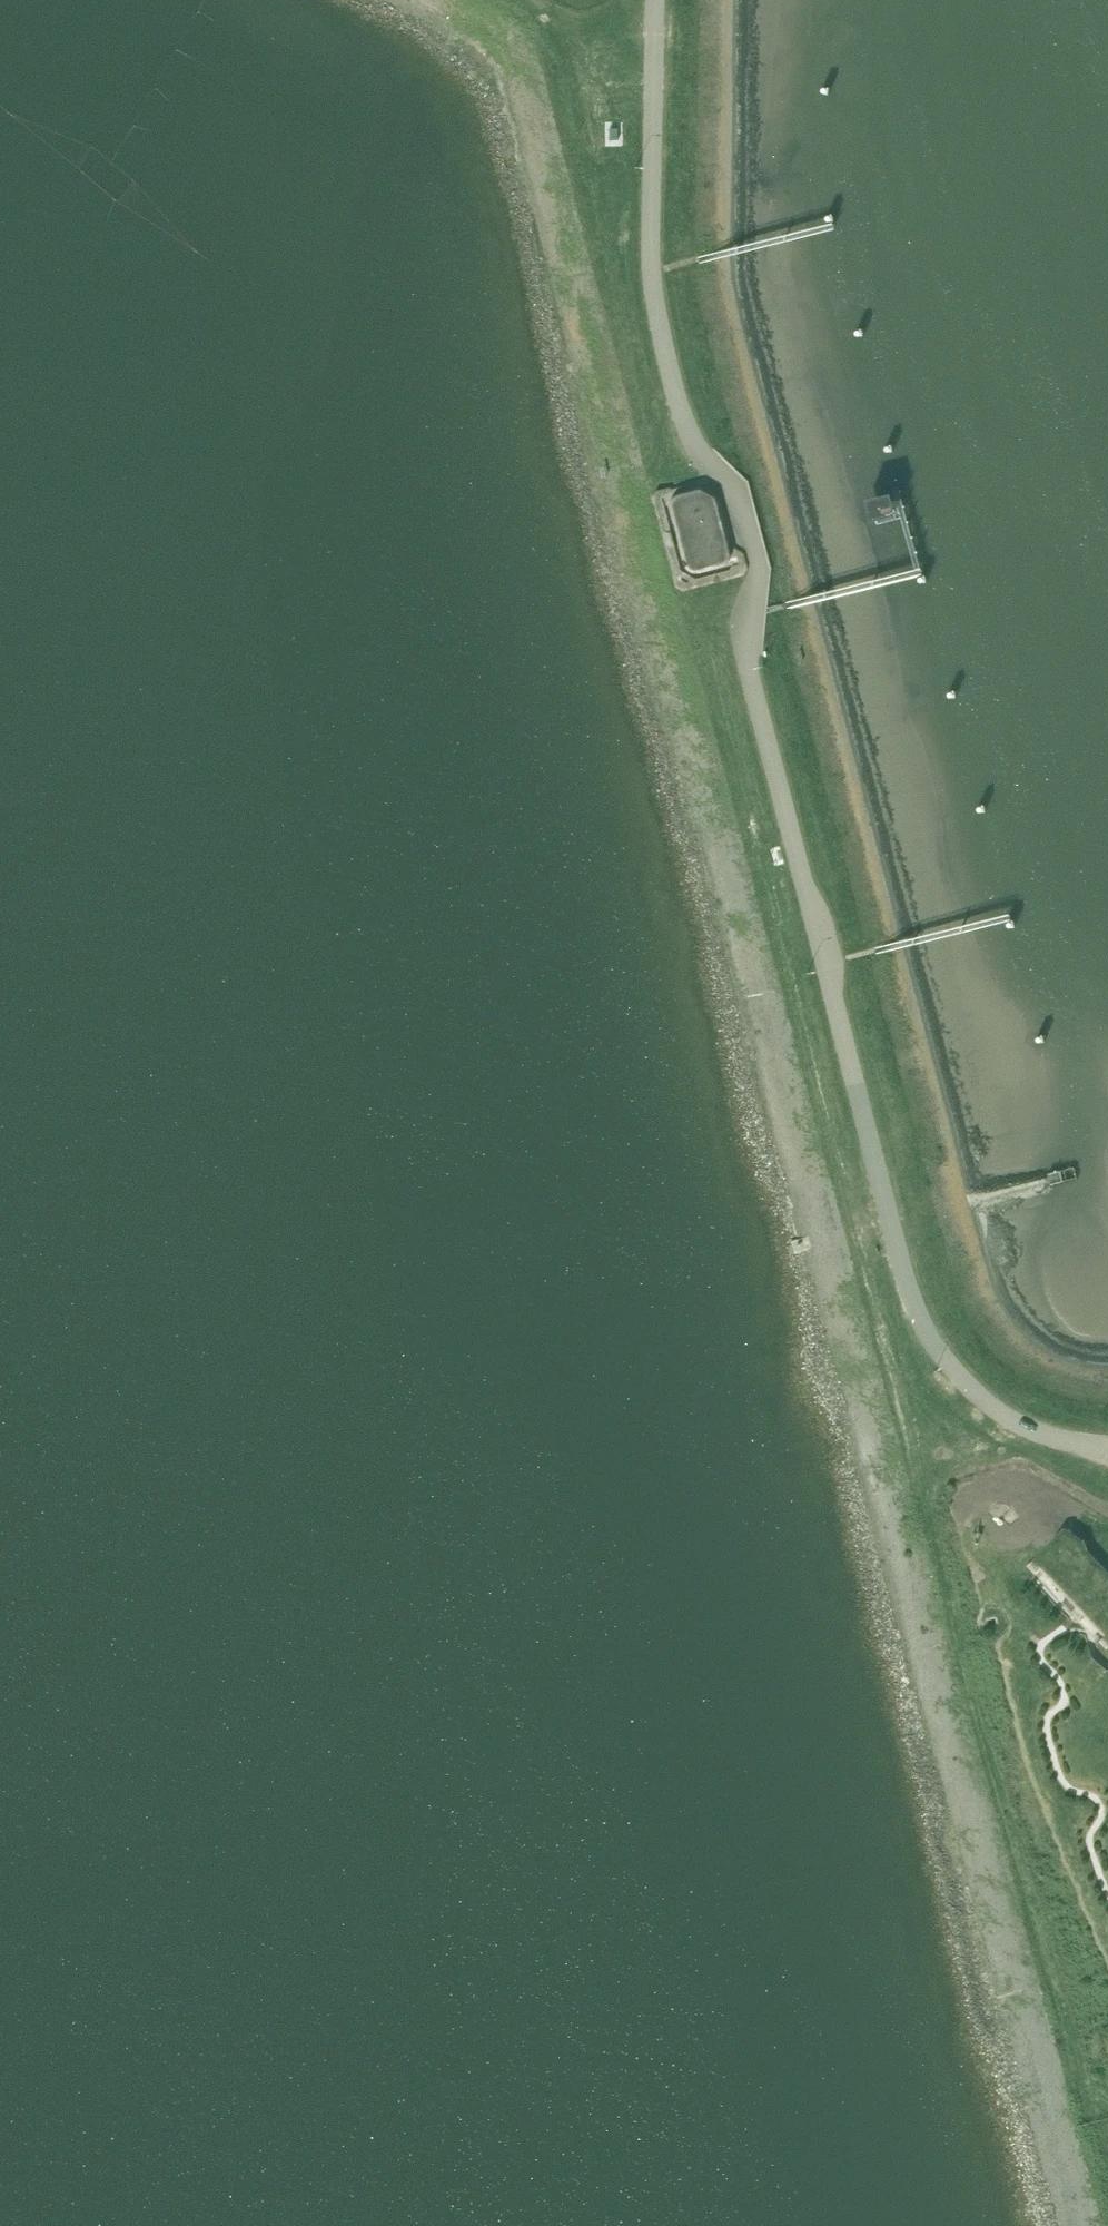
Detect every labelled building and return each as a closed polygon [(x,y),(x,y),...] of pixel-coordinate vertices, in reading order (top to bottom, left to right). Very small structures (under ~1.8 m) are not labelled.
[(704,480),(651,493),(676,589),(745,575),(741,546),(720,540),(704,480)] [(895,514),(890,493),(866,499),(872,520),(895,514)]
